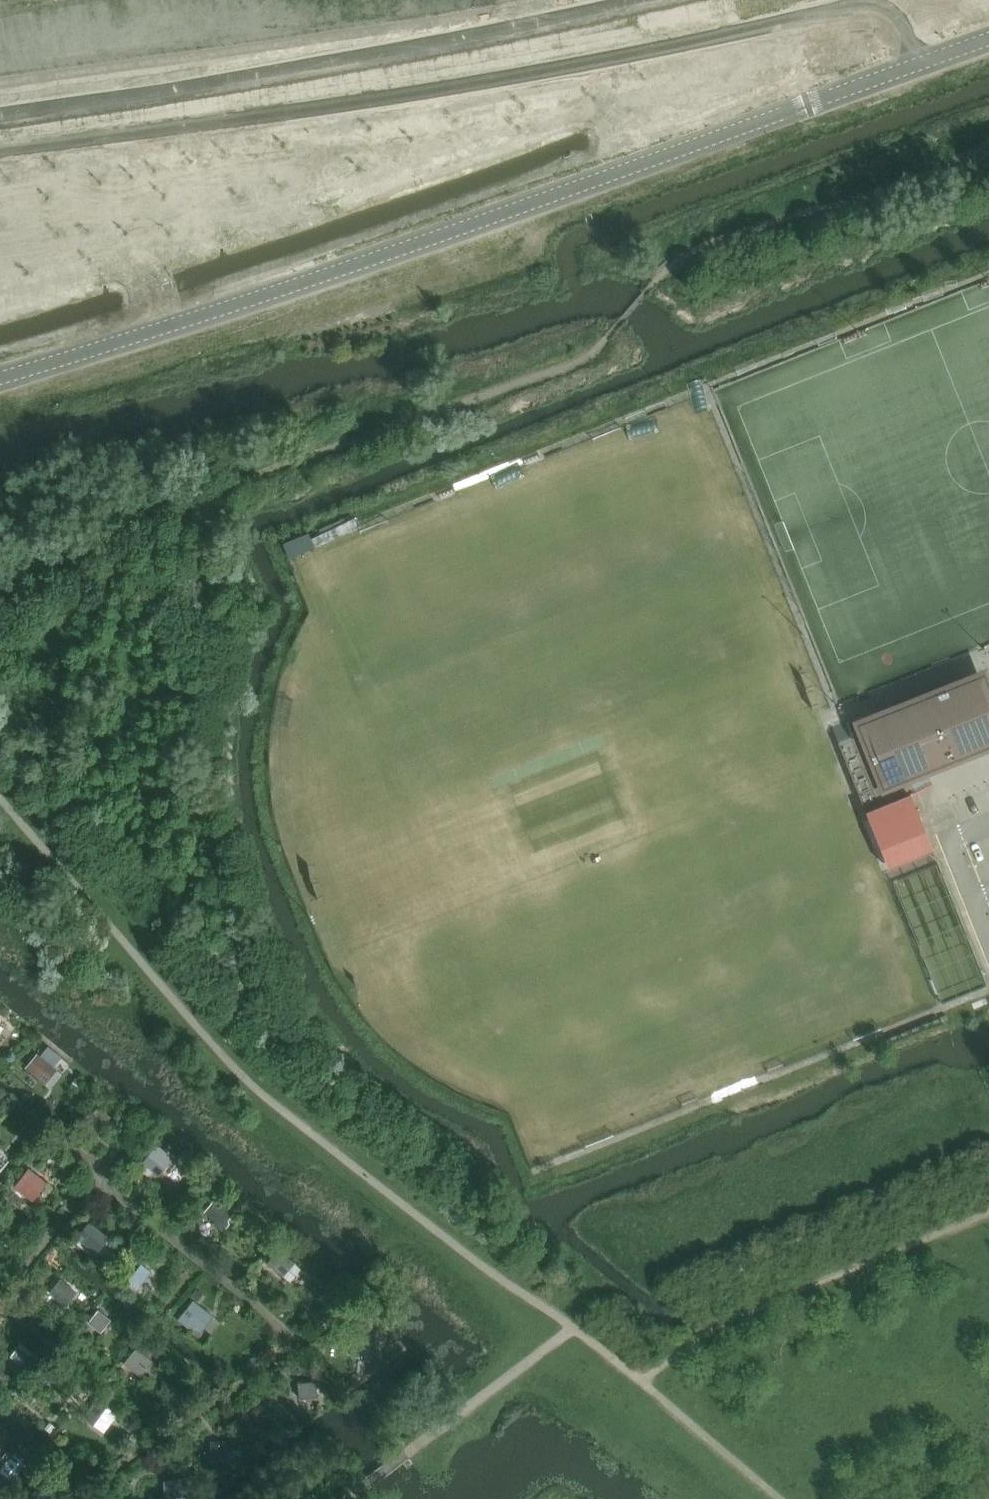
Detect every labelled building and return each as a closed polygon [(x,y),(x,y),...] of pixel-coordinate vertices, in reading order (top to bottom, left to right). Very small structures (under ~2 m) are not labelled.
[(308,533),(283,544),(287,552),(289,558),(311,549),(359,528),(357,524),(355,519),(311,538),(308,533)] [(880,807),(916,793),(908,773),(988,741),(988,702),(980,680),(850,731),(880,807)] [(59,1070),(39,1054),(28,1068),(48,1084),(59,1070)] [(153,1151),(141,1167),(157,1178),(169,1162),(153,1151)] [(27,1197),(42,1178),(28,1168),(14,1187),(27,1197)] [(204,1185),(199,1191),(205,1196),(210,1190),(204,1185)] [(230,1221),(235,1213),(217,1199),(206,1213),(216,1221),(216,1226),(224,1233),(230,1225),(230,1221)] [(108,1239),(88,1223),(77,1238),(97,1253),(108,1239)] [(278,1250),(268,1262),(284,1275),(294,1263),(278,1250)] [(140,1265),(130,1278),(139,1286),(149,1273),(140,1265)] [(68,1306),(78,1292),(62,1280),(51,1294),(68,1306)] [(196,1330),(207,1316),(190,1302),(179,1317),(196,1330)] [(100,1311),(90,1324),(100,1331),(110,1318),(100,1311)] [(360,1355),(377,1354),(376,1337),(359,1338),(360,1355)] [(140,1344),(130,1357),(140,1365),(150,1352),(140,1344)] [(39,1359),(20,1345),(11,1357),(30,1372),(39,1359)] [(299,1384),(300,1400),(317,1399),(316,1382),(299,1384)] [(97,1400),(89,1410),(102,1420),(110,1410),(97,1400)] [(220,1443),(221,1459),(239,1457),(237,1441),(220,1443)] [(12,1454),(0,1470),(0,1472),(14,1483),(27,1466),(12,1454)] [(170,1481),(171,1497),(187,1496),(186,1480),(170,1481)]
